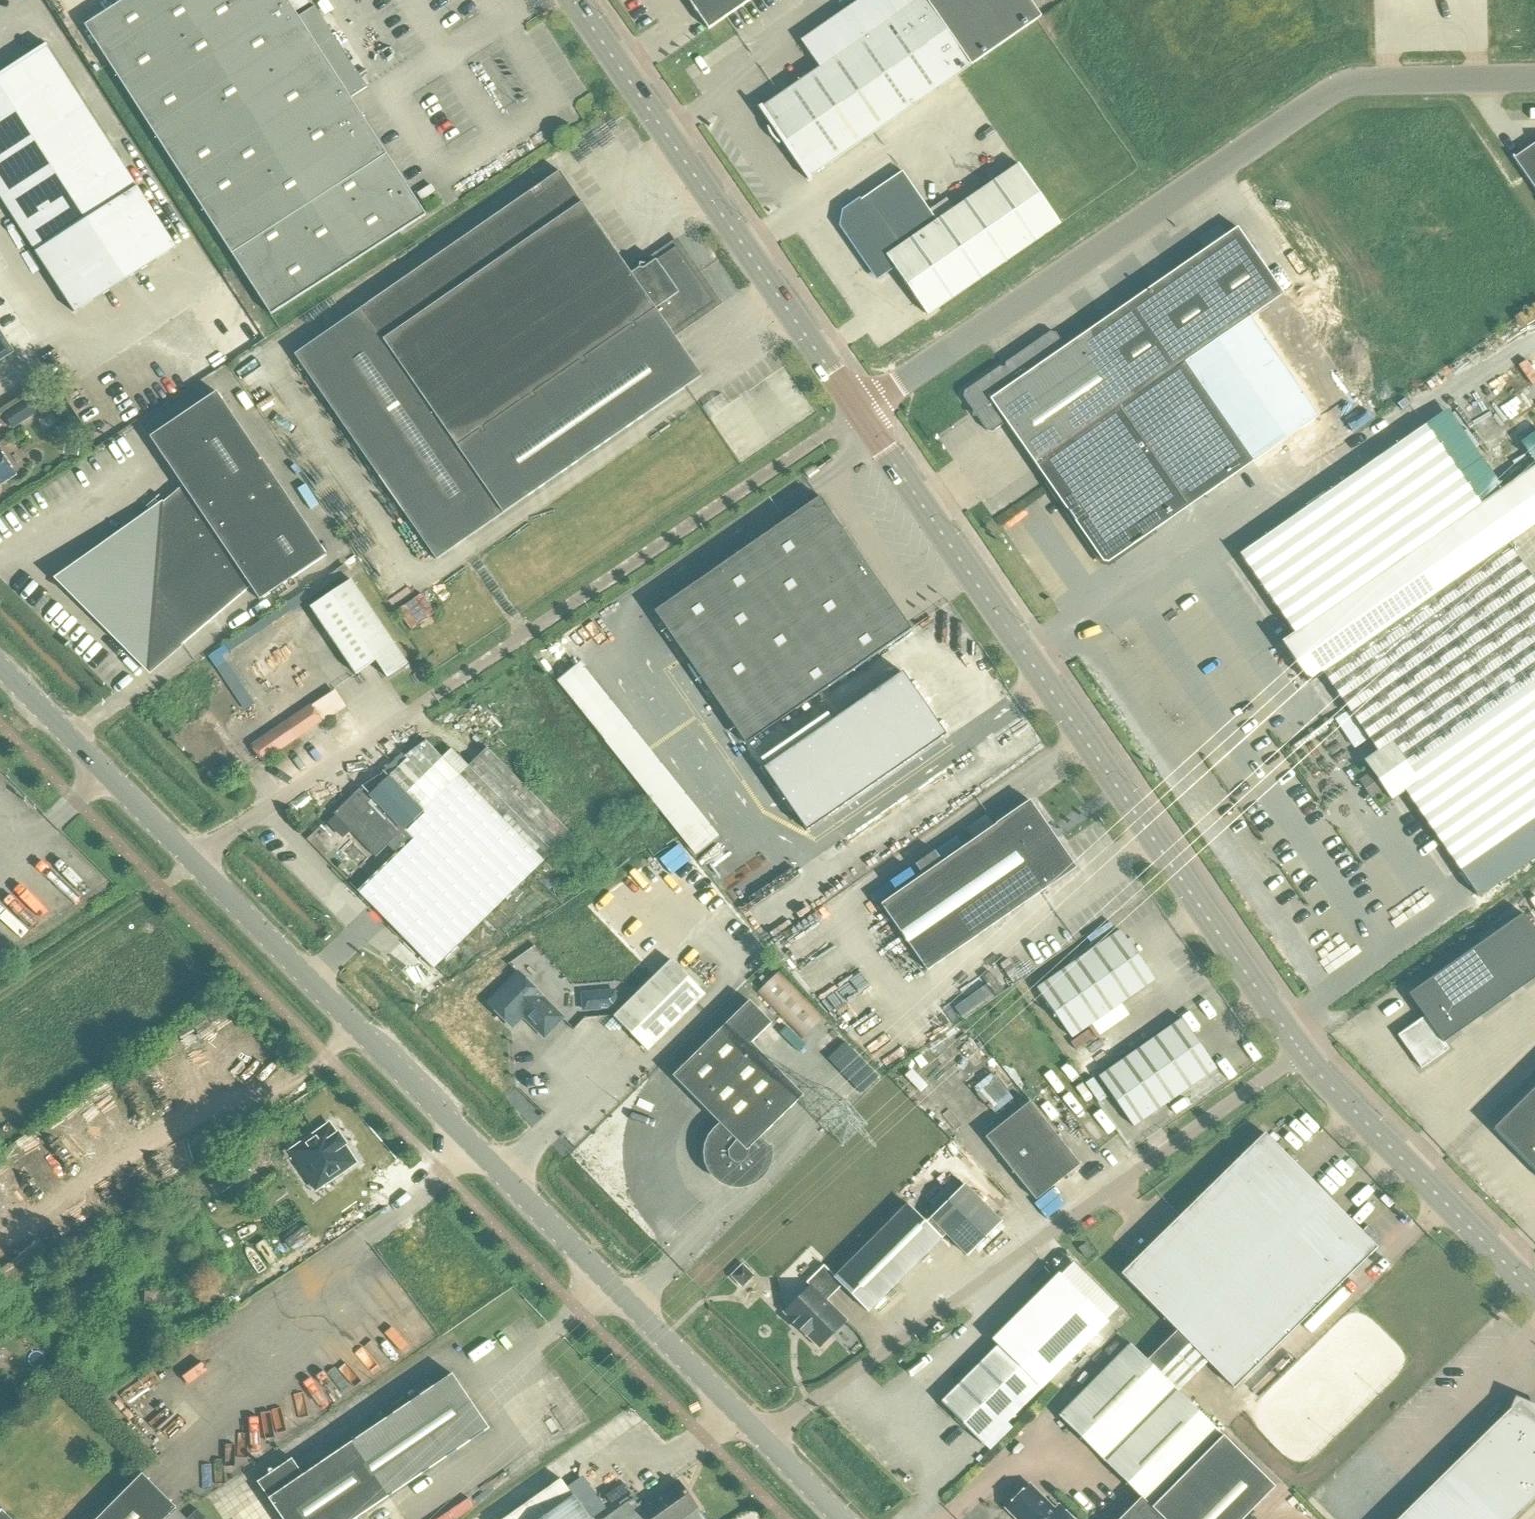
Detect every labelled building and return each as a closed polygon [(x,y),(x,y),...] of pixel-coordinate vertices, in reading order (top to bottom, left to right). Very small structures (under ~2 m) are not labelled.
[(85,26),(271,316),(425,216),(351,99),(367,89),(314,6),(298,18),(286,0),(126,0),(85,26)] [(708,30),(752,0),(687,0),(708,30)] [(760,110),(758,107),(756,109),(771,130),(768,132),(776,144),(779,141),(806,180),(805,181),(807,183),(810,181),(808,179),(1041,18),(1028,0),(862,0),(799,43),(818,70),(760,110)] [(46,47),(0,76),(0,197),(75,314),(176,248),(46,47)] [(1517,162),(1513,156),(1512,157),(1534,190),(1534,149),(1517,162)] [(844,212),(841,227),(877,278),(894,267),(928,316),(1060,225),(1060,224),(1070,217),(1055,197),(1046,203),(1019,165),(937,221),(902,172),(844,212)] [(631,275),(560,172),(294,356),(436,561),(702,377),(671,333),(714,303),(676,247),(656,261),(649,266),(639,264),(638,270),(633,273),(631,275)] [(1237,229),(1186,264),(1232,331),(1250,318),(1283,295),(1237,229)] [(1232,331),(1186,264),(1135,300),(1181,366),(1185,363),(1232,331)] [(1181,366),(1135,300),(1084,335),(1130,401),(1181,366)] [(1232,331),(1185,363),(1252,460),(1254,463),(1319,418),(1250,318),(1232,331)] [(14,354),(0,331),(0,363),(14,354)] [(1130,401),(1084,335),(1065,348),(1055,335),(1050,333),(1006,364),(1005,369),(1000,368),(964,392),(963,398),(987,432),(992,433),(1006,423),(1036,466),(1130,401)] [(1181,366),(1130,401),(1036,466),(1094,550),(1121,554),(1254,463),(1252,460),(1185,363),(1181,366)] [(327,556),(217,393),(150,438),(183,487),(161,506),(157,501),(148,509),(152,513),(80,574),(79,588),(150,672),(251,587),(260,601),(327,556)] [(3,415),(13,430),(41,412),(31,397),(3,415)] [(1350,713),(1534,584),(1508,545),(1534,527),(1534,466),(1480,505),(1425,426),(1239,555),(1294,634),(1282,643),(1310,683),(1323,674),(1350,713)] [(1534,458),(1534,432),(1534,430),(1514,440),(1525,463),(1534,458)] [(79,457),(80,443),(65,442),(63,455),(79,457)] [(16,476),(0,451),(0,487),(16,476)] [(820,498),(654,612),(746,745),(911,630),(820,498)] [(375,662),(386,678),(407,665),(351,581),(310,608),(356,675),(375,662)] [(1350,713),(1377,752),(1364,761),(1392,802),(1405,792),(1460,871),(1478,897),(1534,858),(1534,584),(1350,713)] [(419,594),(394,608),(407,628),(431,614),(419,594)] [(711,840),(575,661),(551,679),(687,858),(711,840)] [(412,674),(418,683),(424,679),(418,670),(412,674)] [(905,676),(765,773),(803,827),(943,731),(905,676)] [(322,722),(311,705),(251,746),(263,763),(322,722)] [(336,817),(328,825),(340,837),(348,830),(350,832),(376,858),(388,846),(404,830),(469,766),(468,765),(451,748),(442,757),(426,741),(362,787),(333,815),(336,817)] [(397,855),(359,893),(434,969),(571,833),(488,748),(469,766),(404,830),(413,840),(397,855)] [(1049,887),(1049,888),(1076,869),(1030,801),(1002,820),(1003,821),(881,905),(927,972),(1049,887)] [(1448,1050),(1443,1043),(1534,979),(1534,931),(1523,913),(1408,994),(1424,1017),(1398,1036),(1421,1070),(1448,1050)] [(1332,924),(1311,938),(1334,971),(1354,957),(1332,924)] [(1072,1039),(1155,981),(1120,931),(1037,989),(1072,1039)] [(671,961),(613,1017),(648,1052),(705,995),(671,961)] [(823,1018),(779,973),(757,994),(801,1040),(823,1018)] [(519,974),(488,1005),(512,1028),(523,1016),(544,1037),(563,1018),(541,998),(542,997),(519,974)] [(583,1012),(618,1009),(617,990),(581,993),(583,1012)] [(749,1002),(672,1077),(723,1128),(718,1131),(714,1135),(711,1139),(709,1144),(708,1149),(707,1154),(708,1160),(709,1165),(711,1170),(715,1175),(723,1181),(730,1184),(735,1185),(740,1185),(745,1184),(749,1183),(754,1181),(758,1178),(761,1174),(764,1170),(766,1166),(768,1161),(768,1156),(768,1151),(767,1146),(764,1146),(758,1140),(803,1096),(751,1044),(771,1024),(749,1002)] [(1216,1070),(1181,1019),(1099,1077),(1134,1127),(1216,1070)] [(1492,1129),(1534,1172),(1534,1087),(1492,1129)] [(985,1138),(1036,1201),(1080,1165),(1030,1102),(985,1138)] [(193,1148),(207,1169),(248,1141),(234,1121),(193,1148)] [(354,1166),(327,1129),(287,1156),(314,1193),(354,1166)] [(1265,1134),(1121,1274),(1176,1331),(1146,1361),(1173,1388),(1178,1392),(1196,1374),(1177,1356),(1189,1344),(1234,1389),(1377,1249),(1265,1134)] [(226,1170),(233,1182),(268,1160),(261,1148),(226,1170)] [(810,1286),(783,1313),(819,1348),(846,1321),(826,1301),(841,1286),(868,1312),(945,1235),(967,1257),(1002,1222),(964,1184),(925,1223),(907,1205),(835,1277),(823,1266),(806,1283),(810,1286)] [(1086,1244),(1079,1249),(1085,1258),(1092,1253),(1086,1244)] [(738,1284),(747,1284),(753,1277),(742,1266),(735,1274),(738,1278),(738,1284)] [(992,1340),(998,1346),(940,1403),(983,1446),(1107,1322),(1059,1274),(992,1340)] [(1130,1345),(1059,1417),(1140,1498),(1125,1513),(1123,1510),(1114,1518),(1243,1518),(1274,1487),(1178,1392),(1173,1388),(1146,1361),(1130,1345)] [(489,1429),(452,1374),(303,1476),(292,1459),(257,1483),(261,1488),(282,1518),(357,1518),(489,1429)] [(1534,1498),(1534,1422),(1516,1403),(1510,1409),(1399,1518),(1514,1518),(1534,1498)] [(177,1507),(143,1473),(96,1518),(165,1518),(177,1507)] [(586,1514),(591,1511),(578,1492),(573,1495),(561,1478),(503,1518),(590,1518),(586,1514)] [(637,1504),(634,1507),(642,1518),(682,1518),(697,1508),(679,1482),(644,1506),(641,1502),(637,1504)] [(1028,1487),(1007,1508),(1018,1518),(1070,1518),(1060,1508),(1054,1513),(1028,1487)] [(261,1488),(198,1510),(189,1518),(282,1518),(261,1488)] [(634,1507),(637,1504),(633,1499),(625,1504),(604,1518),(642,1518),(634,1507)] [(1,1509),(0,1511),(0,1518),(12,1518),(1,1509)]
